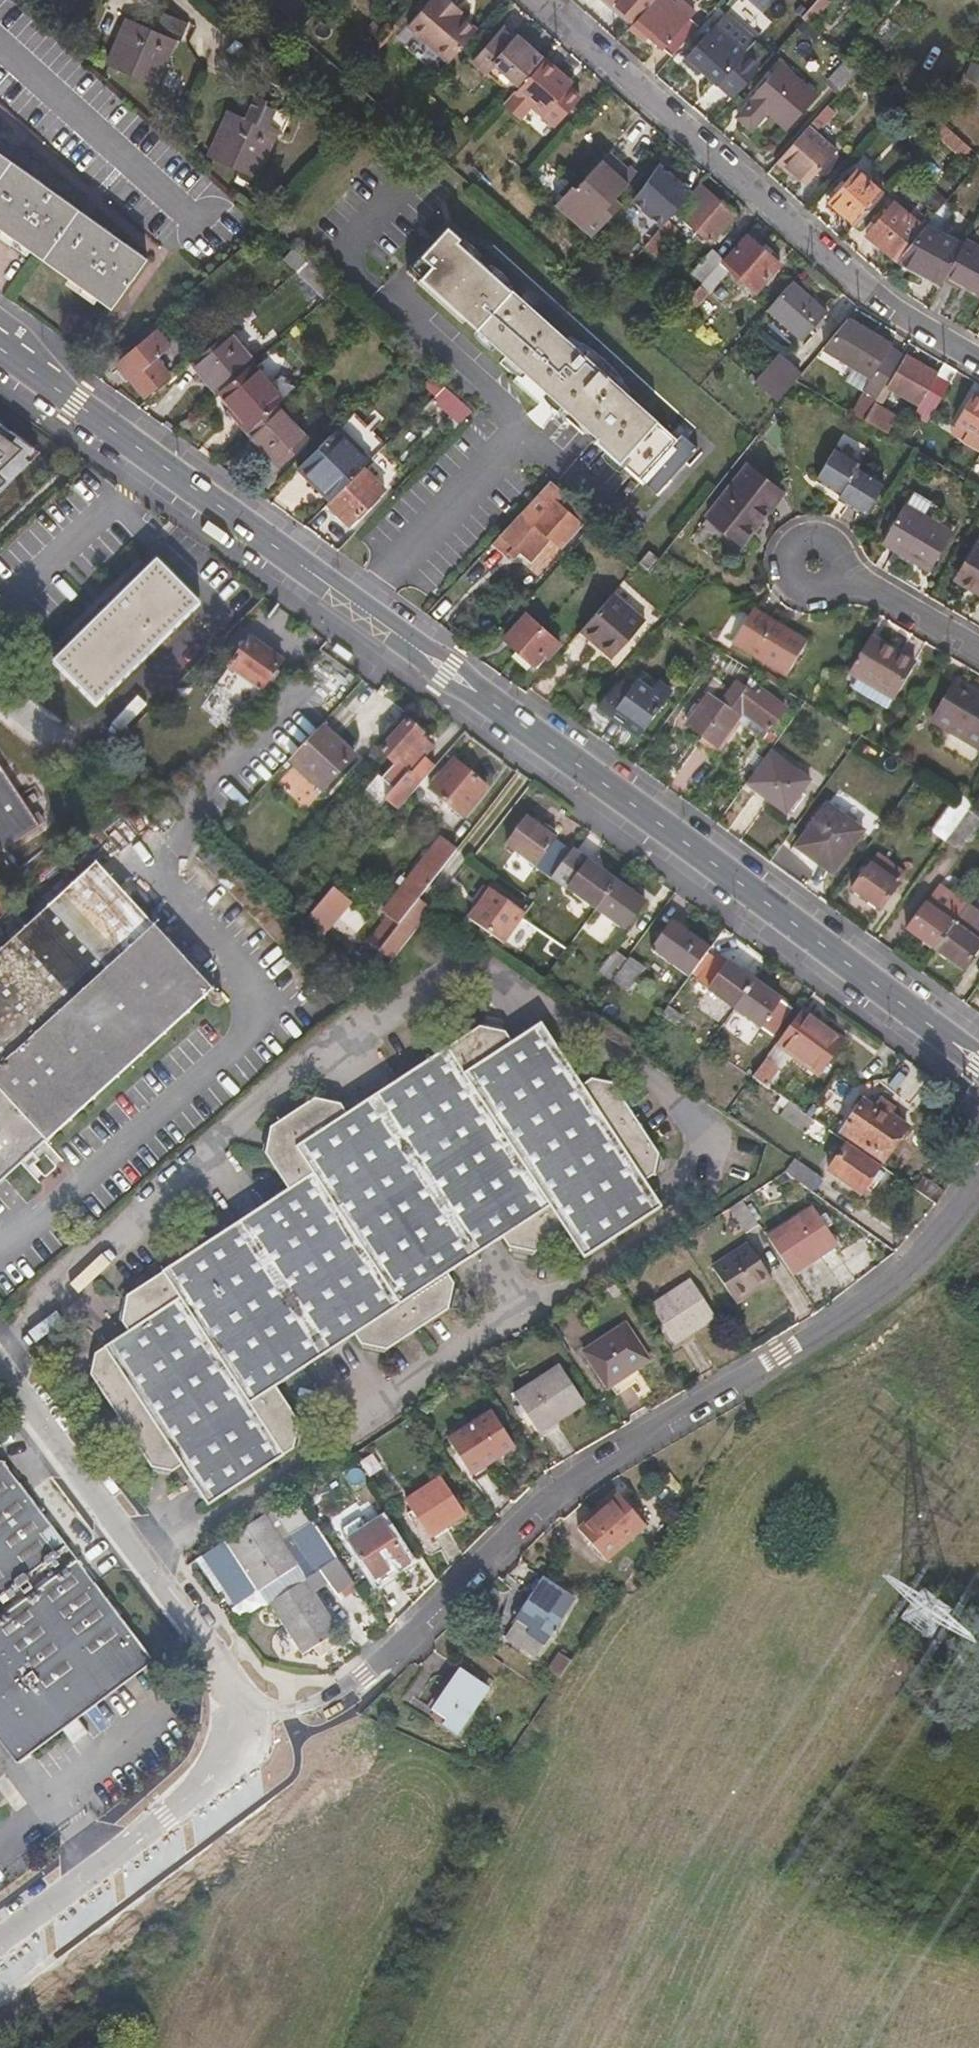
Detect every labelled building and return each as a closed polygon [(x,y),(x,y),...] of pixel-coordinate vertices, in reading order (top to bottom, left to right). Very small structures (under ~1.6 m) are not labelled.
[(476,34),(455,15),(458,12),(445,0),(439,0),(438,1),(437,0),(435,0),(408,30),(448,66),(476,34)] [(613,7),(632,24),(654,0),(605,0),(613,7)] [(669,57),(696,27),(666,0),(654,0),(632,24),(627,30),(641,43),(647,37),(669,57)] [(767,37),(787,10),(774,0),(730,0),(726,5),(767,37)] [(152,30),(125,18),(104,66),(150,86),(171,39),(178,41),(184,26),(159,14),(152,30)] [(697,73),(728,101),(757,69),(742,56),(751,44),(722,18),(679,63),(694,77),(697,73)] [(519,88),(541,63),(516,40),(513,44),(497,30),(468,64),(484,77),(494,67),(519,88)] [(749,57),(758,65),(767,55),(757,47),(749,57)] [(255,77),(266,65),(260,60),(248,49),(237,61),(255,77)] [(959,77),(978,86),(978,65),(967,60),(963,67),(959,77)] [(554,79),(557,76),(544,64),(516,95),(556,129),(580,102),(558,84),(554,79)] [(839,93),(858,72),(848,64),(829,85),(839,93)] [(813,103),(778,71),(745,107),(747,109),(732,124),(745,136),(760,121),(781,139),(813,103)] [(562,80),(557,76),(554,79),(558,84),(562,80)] [(252,122),(228,111),(206,157),(251,178),(273,132),(279,134),(286,118),(260,106),(252,122)] [(812,178),(821,186),(842,163),(814,138),(821,130),(823,132),(835,117),(826,107),(778,160),(806,184),(812,178)] [(927,133),(931,137),(956,159),(964,150),(934,125),(927,133)] [(107,315),(142,266),(0,163),(0,237),(107,315)] [(627,188),(600,164),(574,192),(579,197),(577,205),(585,212),(592,209),(597,213),(607,221),(619,208),(614,203),(627,188)] [(826,204),(852,227),(878,196),(853,174),(826,204)] [(730,216),(695,185),(671,213),(705,243),(730,216)] [(570,189),(553,208),(580,232),(597,213),(592,209),(585,212),(577,205),(579,197),(574,192),(570,189)] [(916,204),(927,214),(939,201),(928,191),(916,204)] [(865,239),(891,262),(916,231),(892,209),(883,219),(876,214),(866,225),(872,231),(865,239)] [(664,221),(641,247),(651,256),(674,231),(664,221)] [(916,231),(891,262),(938,285),(940,282),(952,259),(961,242),(923,222),(916,231)] [(618,392),(559,337),(454,242),(456,239),(444,228),(404,271),(461,323),(465,319),(591,436),(587,440),(591,443),(633,479),(646,491),(685,448),(673,436),(670,439),(618,392)] [(779,268),(746,238),(721,265),(718,262),(710,271),(718,279),(726,270),(754,295),(779,268)] [(940,282),(954,289),(957,284),(978,296),(978,251),(961,242),(952,259),(940,282)] [(687,275),(698,285),(699,283),(710,271),(718,262),(719,261),(708,251),(687,275)] [(305,265),(292,253),(281,266),(292,277),(305,265)] [(305,265),(292,277),(323,306),(329,301),(337,294),(305,265)] [(698,285),(672,314),(681,322),(718,279),(710,271),(699,283),(698,285)] [(821,312),(787,282),(764,309),(797,339),(821,312)] [(891,349),(844,319),(818,351),(865,380),(870,383),(865,390),(874,395),(875,396),(880,387),(896,357),(888,353),(891,349)] [(168,349),(153,332),(115,362),(119,367),(116,370),(139,398),(165,376),(153,361),(168,349)] [(561,335),(559,337),(618,392),(620,391),(618,384),(613,376),(607,366),(600,358),(594,354),(586,348),(572,341),(561,335)] [(211,347),(188,367),(214,397),(214,396),(247,369),(248,368),(249,367),(223,336),(211,347)] [(898,354),(896,357),(880,387),(915,407),(933,376),(898,354)] [(774,357),(751,384),(774,404),(792,382),(798,376),(774,357)] [(953,369),(941,362),(933,376),(915,407),(925,412),(926,413),(953,369)] [(214,396),(248,436),(279,410),(281,409),(247,369),(214,396)] [(870,383),(865,380),(857,394),(870,403),(874,395),(865,390),(870,383)] [(461,423),(469,414),(442,389),(433,398),(461,423)] [(970,396),(954,424),(978,439),(978,401),(970,396)] [(925,412),(915,407),(908,419),(917,425),(925,412)] [(873,408),(863,425),(885,437),(895,422),(873,408)] [(279,410),(248,436),(277,470),(307,445),(279,410)] [(36,455),(31,451),(40,442),(0,414),(0,489),(36,455)] [(360,471),(383,448),(353,417),(300,468),(331,499),(360,471)] [(954,424),(948,434),(978,452),(978,450),(978,439),(954,424)] [(851,467),(828,453),(811,483),(834,497),(832,500),(858,515),(877,485),(851,468),(851,467)] [(775,484),(746,461),(707,513),(738,537),(756,514),(754,512),(775,484)] [(331,499),(325,505),(347,526),(380,492),(360,471),(331,499)] [(584,519),(553,491),(546,498),(550,502),(531,523),(559,548),(584,519)] [(931,508),(913,497),(882,548),(927,574),(949,536),(924,521),(931,508)] [(955,577),(973,588),(971,593),(978,598),(978,552),(973,548),(955,577)] [(642,572),(651,561),(644,555),(635,566),(642,572)] [(185,614),(143,571),(45,668),(88,711),(185,614)] [(973,588),(955,577),(952,582),(971,593),(973,588)] [(641,621),(611,594),(598,609),(579,631),(593,643),(610,658),(641,621)] [(800,638),(750,607),(730,640),(780,670),(800,638)] [(556,646),(522,617),(501,641),(515,652),(510,658),(523,670),(528,665),(534,671),(556,646)] [(579,631),(575,636),(588,648),(593,643),(579,631)] [(908,662),(865,636),(844,668),(888,696),(908,662)] [(279,660),(247,638),(213,689),(244,710),(279,660)] [(748,683),(742,691),(751,697),(755,691),(757,689),(748,683)] [(949,684),(926,721),(973,751),(978,741),(978,701),(949,684)] [(635,698),(618,685),(600,709),(639,738),(671,696),(657,686),(650,695),(642,689),(635,698)] [(751,697),(742,691),(735,686),(718,709),(706,701),(698,713),(691,709),(683,722),(688,726),(686,730),(699,739),(715,751),(740,716),(767,734),(784,710),(755,691),(751,697)] [(715,751),(699,739),(696,744),(715,757),(737,726),(761,743),(767,734),(740,716),(715,751)] [(383,802),(395,812),(431,767),(421,758),(418,762),(416,760),(426,747),(416,737),(418,734),(403,722),(377,754),(389,765),(376,781),(390,793),(383,802)] [(350,756),(319,725),(287,760),(319,789),(350,756)] [(807,781),(776,759),(754,791),(785,813),(807,781)] [(0,763),(0,854),(42,826),(0,763)] [(481,788),(450,765),(428,795),(459,818),(481,788)] [(373,801),(370,805),(377,811),(383,802),(390,793),(376,781),(374,779),(363,792),(373,801)] [(929,829),(943,839),(963,812),(949,802),(929,829)] [(824,807),(795,849),(814,863),(831,875),(861,832),(824,807)] [(963,812),(943,839),(956,849),(976,821),(963,812)] [(504,845),(550,879),(550,878),(570,850),(525,817),(504,845)] [(366,944),(376,952),(452,853),(435,840),(379,912),(385,918),(366,944)] [(550,878),(595,910),(615,882),(587,861),(571,849),(570,850),(550,878)] [(814,863),(795,849),(793,854),(811,868),(814,863)] [(903,876),(874,855),(848,891),(877,911),(903,876)] [(99,868),(0,956),(0,1184),(43,1146),(46,1148),(214,998),(99,868)] [(615,882),(595,910),(623,931),(644,902),(615,882)] [(904,930),(931,950),(949,924),(947,923),(960,904),(935,886),(904,930)] [(481,894),(519,920),(523,914),(485,888),(481,894)] [(305,921),(324,937),(348,905),(330,890),(305,921)] [(500,945),(519,920),(481,894),(464,918),(500,945)] [(978,948),(978,923),(960,909),(949,924),(931,950),(930,951),(958,970),(976,946),(978,948)] [(688,978),(708,951),(696,942),(698,940),(672,922),(651,952),(688,978)] [(610,982),(625,962),(613,953),(598,974),(610,982)] [(733,1009),(755,980),(719,955),(697,984),(733,1009)] [(629,959),(610,984),(626,995),(644,970),(629,959)] [(793,1007),(755,980),(733,1009),(771,1036),(793,1007)] [(844,1044),(802,1014),(775,1049),(772,1047),(760,1063),(772,1072),(783,1055),(817,1080),(844,1044)] [(580,1086),(539,1023),(510,1042),(501,1027),(478,1024),(343,1112),(335,1099),(315,1095),(267,1125),(262,1147),(285,1185),(120,1290),(115,1310),(124,1325),(87,1348),(85,1369),(147,1462),(162,1466),(175,1459),(201,1498),(290,1443),(296,1420),(272,1381),(350,1331),(359,1343),(378,1349),(448,1305),(453,1286),(445,1272),(501,1237),(509,1249),(527,1255),(564,1232),(580,1258),(658,1208),(642,1183),(655,1174),(659,1157),(611,1081),(595,1077),(580,1086)] [(821,1130),(803,1118),(771,1096),(762,1108),(813,1143),(821,1130)] [(872,1108),(864,1102),(839,1136),(882,1166),(907,1134),(884,1117),(889,1110),(877,1101),(872,1108)] [(874,1179),(842,1157),(826,1180),(857,1202),(874,1179)] [(820,1177),(794,1160),(785,1174),(810,1191),(820,1177)] [(934,1209),(943,1197),(919,1181),(911,1193),(934,1209)] [(745,1213),(741,1206),(728,1214),(743,1239),(756,1231),(753,1226),(745,1213)] [(755,1206),(745,1213),(753,1226),(764,1219),(755,1206)] [(765,1243),(787,1279),(831,1251),(809,1216),(765,1243)] [(767,1287),(746,1251),(710,1272),(732,1308),(767,1287)] [(709,1325),(687,1288),(646,1313),(668,1350),(709,1325)] [(645,1368),(622,1331),(579,1356),(603,1394),(645,1368)] [(578,1406),(556,1370),(508,1399),(531,1435),(578,1406)] [(509,1447),(487,1412),(443,1440),(464,1475),(509,1447)] [(4,1462),(0,1465),(0,1599),(68,1547),(4,1462)] [(457,1515),(434,1479),(400,1501),(422,1537),(457,1515)] [(568,1540),(597,1572),(636,1534),(610,1506),(568,1540)] [(257,1510),(220,1533),(226,1543),(252,1585),(290,1562),(257,1510)] [(308,1545),(320,1537),(308,1518),(295,1526),(308,1545)] [(400,1563),(374,1521),(341,1541),(365,1579),(386,1566),(389,1571),(400,1563)] [(20,1766),(66,1732),(75,1744),(92,1732),(83,1719),(156,1662),(80,1561),(0,1622),(0,1740),(20,1766)] [(336,1567),(319,1577),(334,1601),(351,1590),(336,1567)] [(566,1607),(539,1588),(497,1648),(525,1668),(566,1607)] [(540,1680),(552,1687),(564,1670),(551,1662),(540,1680)] [(457,1681),(482,1701),(489,1691),(456,1667),(418,1717),(424,1723),(457,1681)] [(451,1742),(482,1701),(457,1681),(424,1723),(451,1742)]
